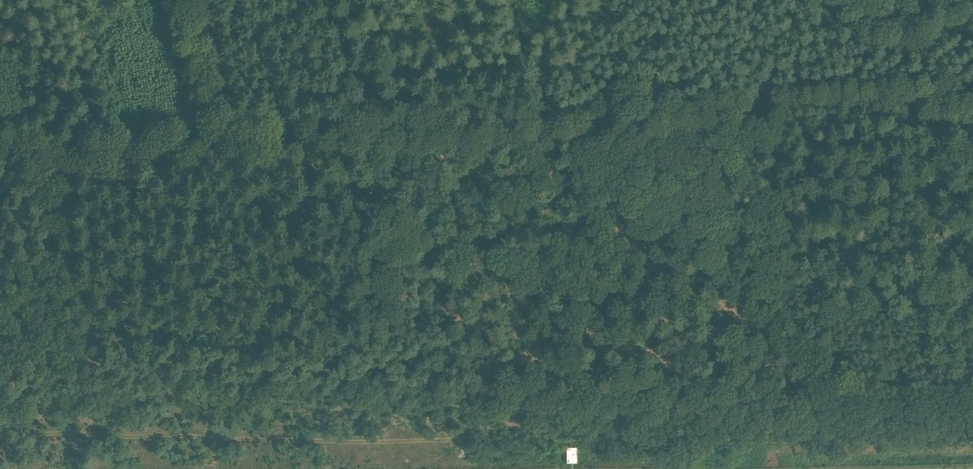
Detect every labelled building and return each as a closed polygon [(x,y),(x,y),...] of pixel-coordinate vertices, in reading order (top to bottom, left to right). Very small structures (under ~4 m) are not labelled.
[(567,448),(567,463),(577,463),(577,448),(567,448)]
